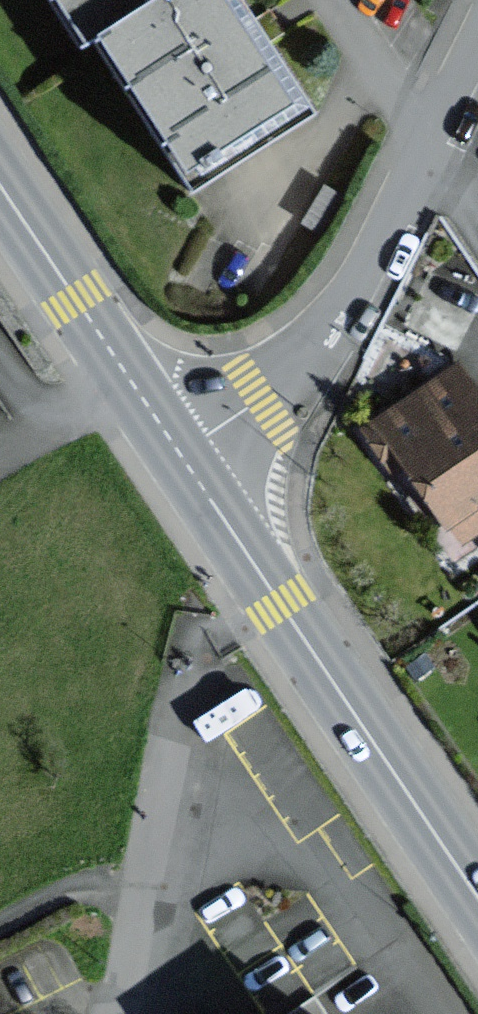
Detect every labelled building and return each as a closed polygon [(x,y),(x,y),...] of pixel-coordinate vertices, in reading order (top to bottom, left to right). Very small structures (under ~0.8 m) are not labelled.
[(96,50),(115,39),(181,0),(66,0),(96,50)] [(115,39),(208,197),(336,122),(285,37),(264,0),(181,0),(115,39)] [(465,368),(366,426),(446,561),(477,543),(477,390),(465,368)]
